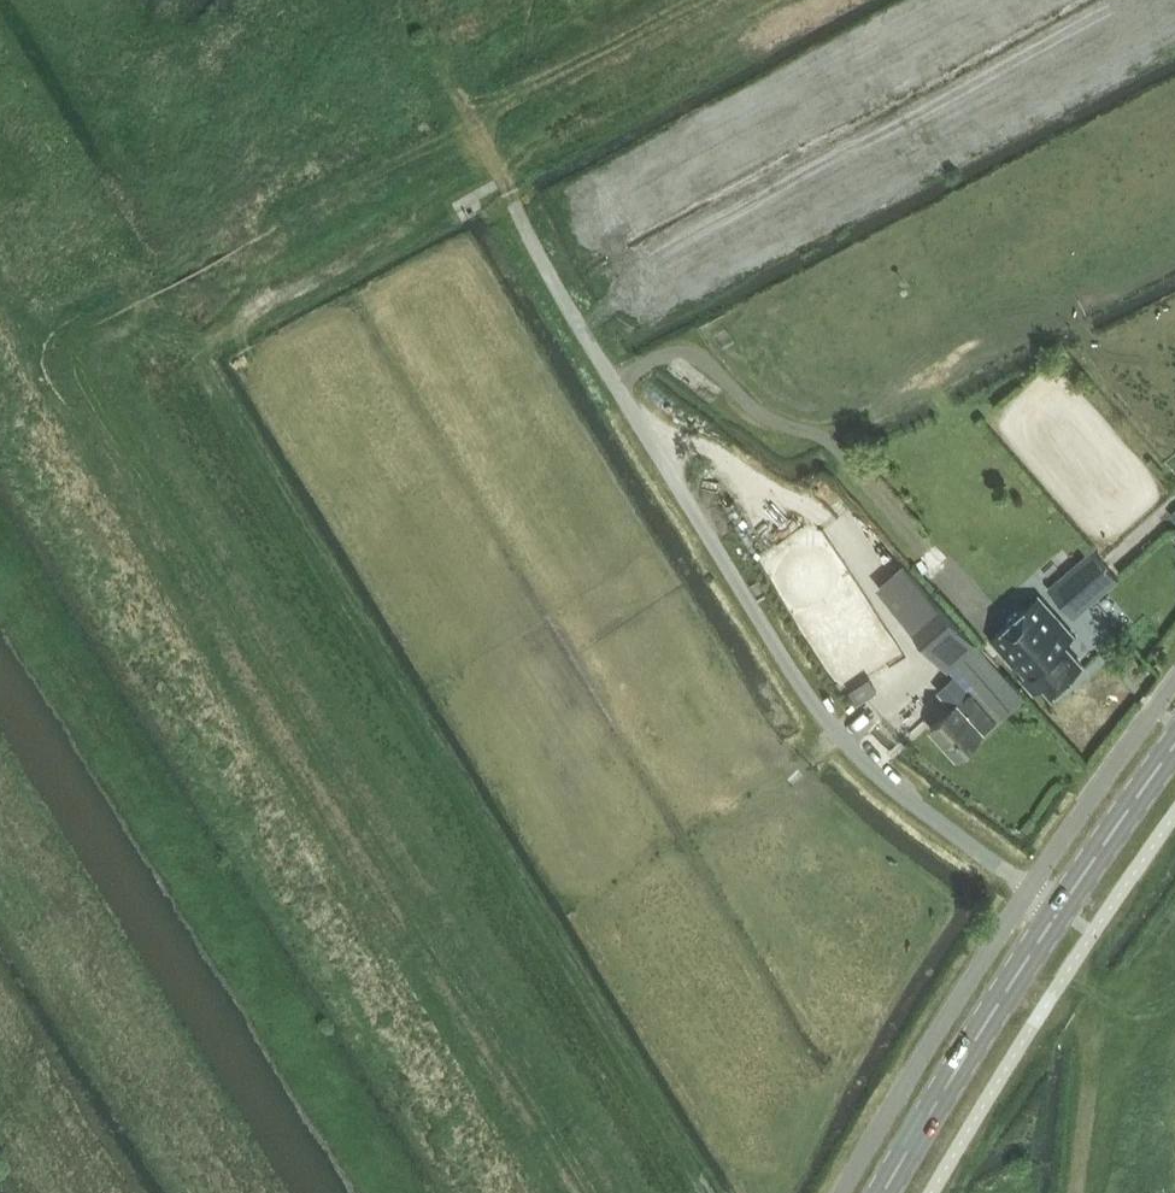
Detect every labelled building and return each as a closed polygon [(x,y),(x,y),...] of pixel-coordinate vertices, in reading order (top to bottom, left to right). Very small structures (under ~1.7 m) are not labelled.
[(765,556),(822,660),(864,637),(867,643),(887,632),(826,519),(798,534),(800,537),(765,556)] [(1075,615),(1099,594),(1118,578),(1093,549),(1049,586),(1075,615)] [(969,692),(957,703),(956,702),(931,725),(958,754),(983,731),(1024,696),(909,567),(881,590),(947,667),(969,692)] [(1082,665),(1063,644),(1073,635),(1038,595),(990,637),(1012,663),(1015,660),(1026,673),(1020,679),(1033,693),(1044,683),(1051,691),(1082,665)] [(872,675),(852,688),(860,700),(880,687),(872,675)]
